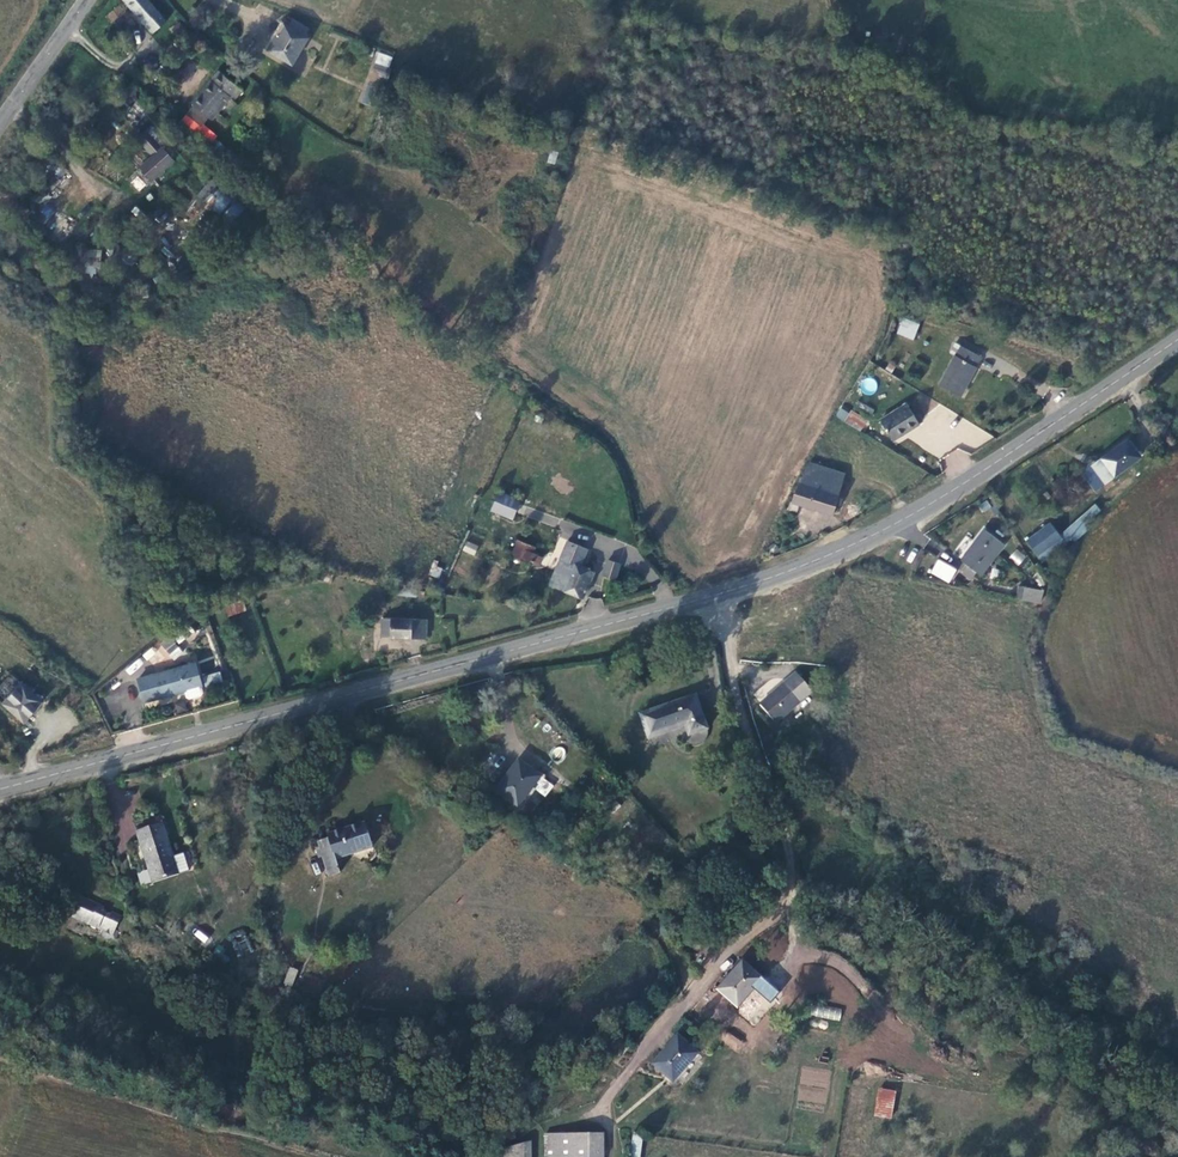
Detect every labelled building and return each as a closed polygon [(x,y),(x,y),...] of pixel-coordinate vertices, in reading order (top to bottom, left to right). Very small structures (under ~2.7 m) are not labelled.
[(147,0),(123,0),(151,34),(165,23),(147,0)] [(283,25),(268,53),(292,65),(307,39),(283,25)] [(388,84),(389,54),(371,53),(370,93),(376,93),(376,83),(388,84)] [(219,72),(190,104),(207,120),(227,97),(232,100),(239,92),(219,72)] [(156,147),(141,133),(133,142),(138,147),(148,156),(156,147)] [(138,147),(133,142),(129,146),(134,151),(138,147)] [(137,169),(152,184),(175,161),(160,146),(137,169)] [(139,176),(131,181),(137,191),(145,186),(139,176)] [(217,193),(210,209),(235,221),(242,205),(217,193)] [(84,249),(83,274),(99,275),(100,250),(84,249)] [(895,334),(913,340),(920,323),(901,316),(895,334)] [(959,345),(984,356),(986,350),(962,338),(959,345)] [(950,354),(955,356),(960,346),(955,344),(950,354)] [(955,356),(941,384),(962,394),(976,367),(975,366),(979,356),(960,346),(955,356)] [(869,396),(879,384),(869,376),(859,387),(869,396)] [(905,404),(879,420),(891,441),(918,425),(905,404)] [(840,407),(835,417),(843,421),(848,411),(840,407)] [(865,421),(849,412),(845,419),(860,428),(865,421)] [(1126,440),(1097,460),(1103,468),(1106,467),(1113,475),(1138,457),(1126,440)] [(841,475),(807,463),(802,472),(839,484),(841,475)] [(802,472),(787,508),(795,511),(797,504),(830,514),(839,484),(802,472)] [(490,511),(513,520),(521,501),(498,491),(490,511)] [(1072,543),(1104,513),(1094,503),(1062,533),(1072,543)] [(555,529),(536,519),(528,535),(546,545),(555,529)] [(1026,541),(1038,559),(1061,543),(1049,525),(1026,541)] [(984,531),(961,559),(980,575),(1003,546),(984,531)] [(539,567),(543,557),(533,553),(536,547),(517,539),(510,555),(539,567)] [(474,555),(478,545),(466,540),(462,550),(474,555)] [(566,540),(561,553),(549,583),(581,598),(592,573),(578,567),(586,549),(566,540)] [(1018,566),(1026,556),(1016,548),(1009,558),(1018,566)] [(936,559),(930,574),(951,582),(957,567),(936,559)] [(607,560),(602,575),(613,579),(619,563),(607,560)] [(433,563),(428,574),(438,578),(443,567),(433,563)] [(1017,588),(1014,600),(1038,605),(1041,594),(1017,588)] [(243,600),(224,607),(227,617),(246,610),(243,600)] [(427,624),(383,621),(382,638),(425,641),(427,624)] [(174,660),(183,651),(169,636),(160,645),(174,660)] [(194,665),(140,682),(146,702),(201,687),(194,665)] [(220,673),(205,677),(208,687),(223,683),(220,673)] [(809,691),(794,674),(759,705),(773,722),(809,691)] [(25,722),(42,700),(22,683),(5,704),(25,722)] [(695,696),(640,714),(648,737),(684,727),(687,735),(707,729),(695,696)] [(541,776),(519,760),(497,789),(518,805),(541,776)] [(377,842),(371,817),(333,829),(334,834),(322,837),(333,872),(346,868),(342,853),(377,842)] [(161,824),(136,831),(151,883),(176,876),(161,824)] [(88,924),(96,928),(103,913),(102,905),(82,895),(79,900),(78,900),(76,901),(75,902),(74,903),(75,904),(75,905),(76,906),(73,913),(87,920),(88,924)] [(198,928),(193,934),(204,944),(209,938),(198,928)] [(238,957),(253,950),(244,932),(230,938),(238,957)] [(742,961),(718,989),(739,1007),(764,979),(742,961)] [(283,984),(292,987),(297,969),(288,966),(283,984)] [(815,1004),(814,1017),(840,1020),(842,1007),(815,1004)] [(737,1052),(744,1043),(727,1031),(720,1040),(737,1052)] [(699,1053),(678,1036),(654,1064),(675,1082),(699,1053)] [(630,1047),(622,1040),(614,1050),(621,1057),(630,1047)] [(892,1119),(895,1090),(877,1088),(874,1117),(892,1119)] [(602,1135),(545,1135),(545,1156),(603,1156),(602,1135)] [(641,1136),(632,1136),(630,1156),(639,1156),(641,1136)] [(498,1148),(498,1156),(529,1156),(529,1143),(512,1148),(498,1148)]
